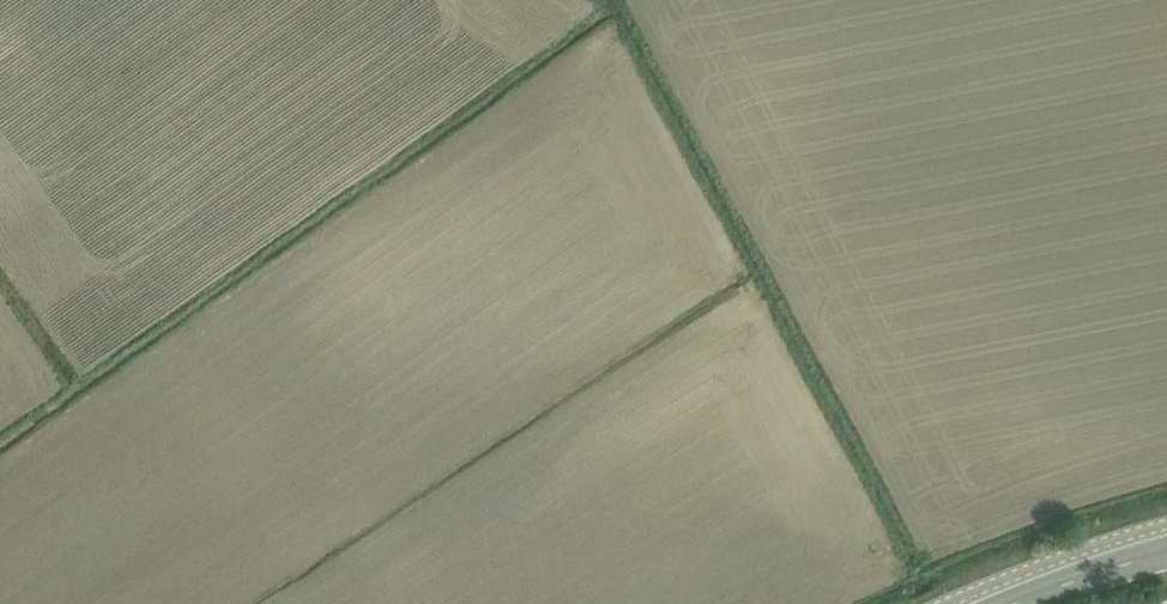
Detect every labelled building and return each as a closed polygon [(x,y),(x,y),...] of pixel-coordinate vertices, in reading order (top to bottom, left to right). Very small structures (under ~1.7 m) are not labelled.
[(9,97),(0,83),(0,103),(9,97)]
